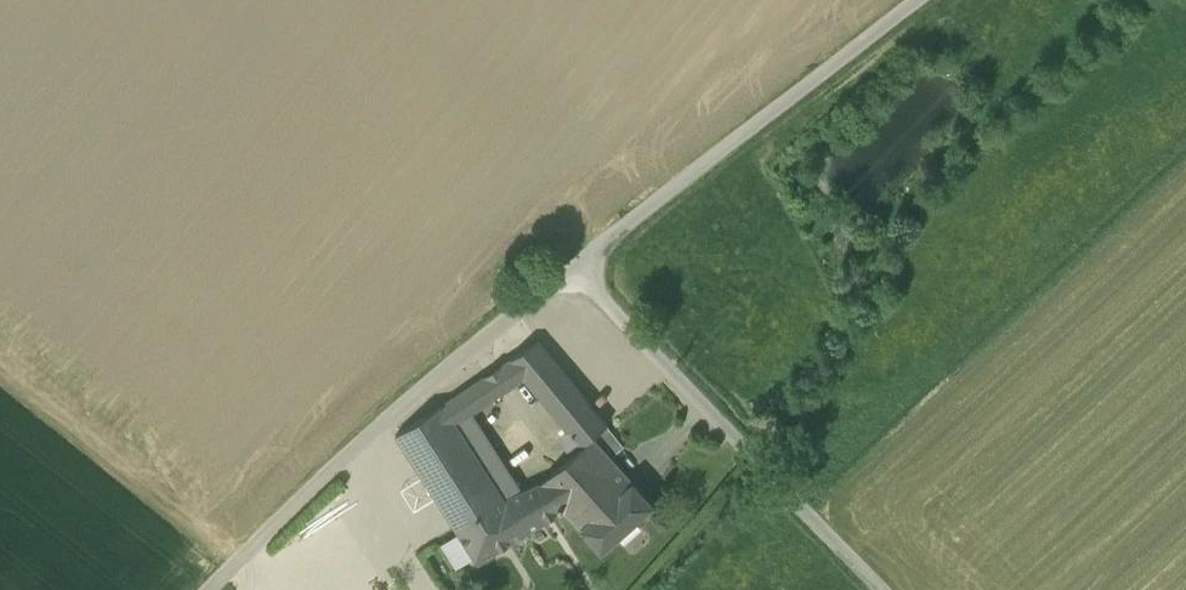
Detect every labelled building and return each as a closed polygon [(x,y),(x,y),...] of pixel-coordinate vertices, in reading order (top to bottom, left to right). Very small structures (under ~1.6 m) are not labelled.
[(517,258),(525,269),(534,263),(527,252),(517,258)] [(537,342),(500,366),(514,386),(525,378),(582,447),(592,436),(607,425),(537,342)] [(498,396),(514,386),(500,366),(485,376),(498,396)] [(395,436),(407,453),(455,425),(498,396),(485,376),(395,436)] [(504,500),(455,425),(407,453),(455,528),(504,500)] [(592,436),(611,458),(624,446),(607,425),(592,436)] [(582,447),(540,484),(564,510),(601,551),(653,505),(650,501),(611,458),(592,436),(582,447)] [(542,523),(564,510),(540,484),(504,500),(455,528),(477,564),(542,523)]
